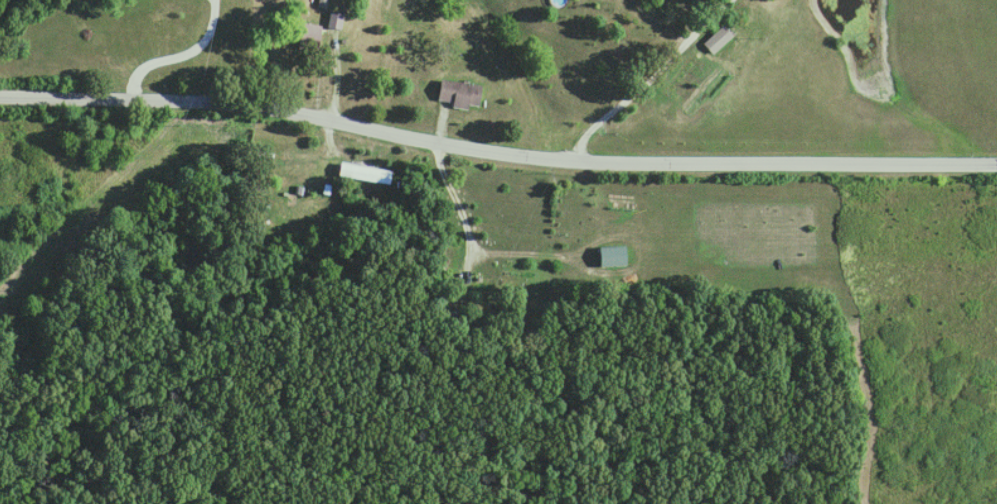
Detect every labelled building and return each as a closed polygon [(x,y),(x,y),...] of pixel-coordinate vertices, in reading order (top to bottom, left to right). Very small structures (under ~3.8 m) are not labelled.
[(300,48),(322,48),(322,24),(300,24),(300,48)] [(713,54),(735,36),(726,25),(704,43),(713,54)] [(484,86),(442,80),(439,103),(470,108),(470,105),(482,106),(484,86)] [(342,178),(394,181),(394,168),(343,165),(342,178)]
